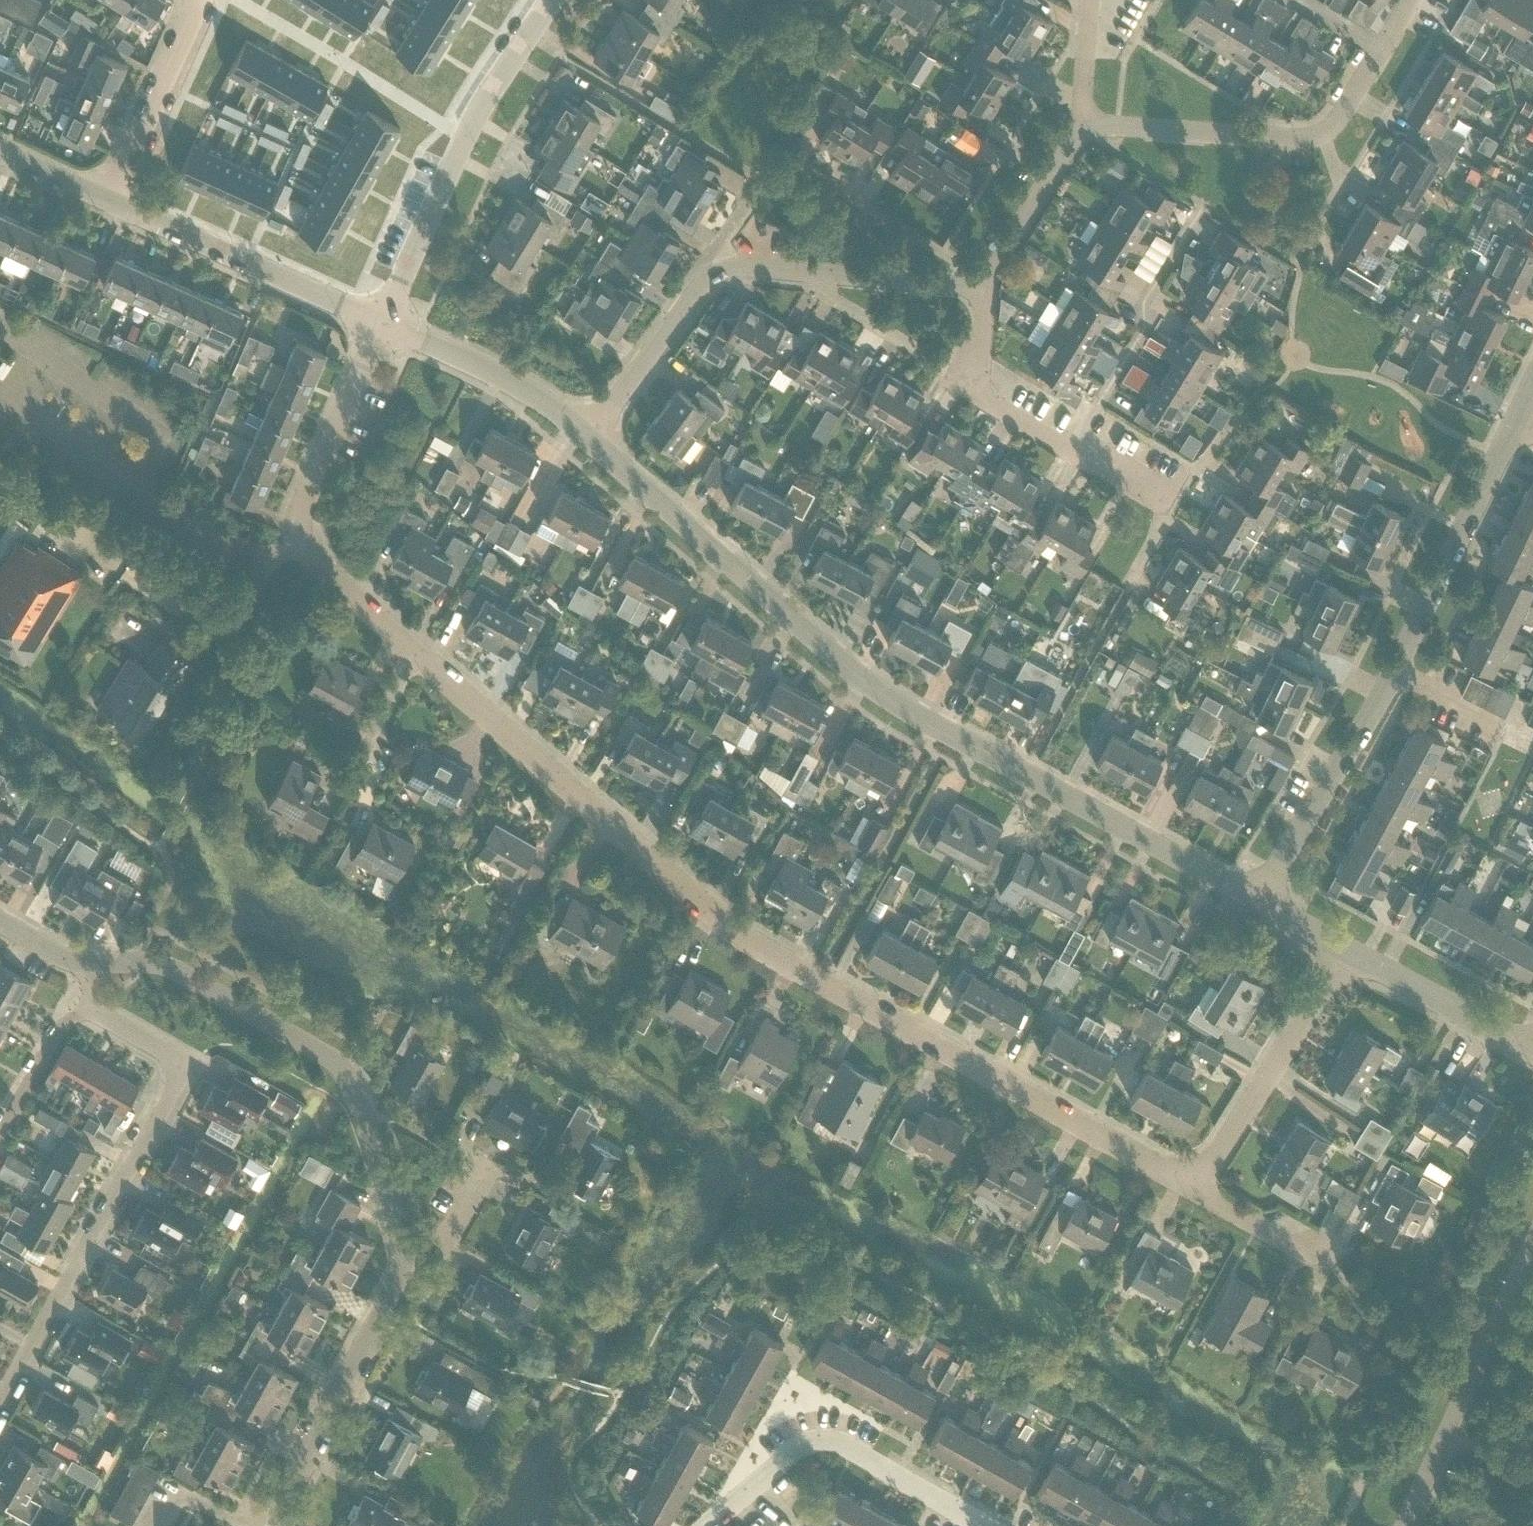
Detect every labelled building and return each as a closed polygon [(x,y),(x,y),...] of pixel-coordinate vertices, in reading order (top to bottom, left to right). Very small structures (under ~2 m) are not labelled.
[(0,3),(0,9),(9,13),(15,0),(1,0),(0,3)] [(9,13),(20,18),(28,0),(15,0),(9,13)] [(40,0),(28,0),(20,18),(31,23),(41,0),(40,0)] [(124,9),(130,0),(110,0),(124,9)] [(124,9),(148,24),(163,0),(130,0),(124,9)] [(295,0),(314,12),(322,0),(295,0)] [(314,12),(333,24),(348,0),(322,0),(314,12)] [(333,24),(354,37),(374,4),(367,0),(348,0),(333,24)] [(420,12),(453,33),(465,13),(444,0),(428,0),(420,12)] [(465,13),(473,0),(444,0),(465,13)] [(674,26),(685,8),(677,3),(679,0),(649,0),(644,8),(674,26)] [(902,0),(879,0),(895,10),(902,0)] [(895,10),(914,22),(911,25),(924,33),(942,3),(936,0),(902,0),(895,10)] [(1038,40),(1050,21),(1029,7),(1034,0),(1003,0),(1002,2),(1014,9),(1007,20),(1038,40)] [(1200,38),(1224,0),(1214,0),(1213,2),(1210,0),(1198,0),(1182,27),(1200,38)] [(1200,38),(1219,49),(1239,17),(1228,11),(1235,0),(1224,0),(1200,38)] [(1239,17),(1219,49),(1238,60),(1276,0),(1262,0),(1255,11),(1258,12),(1250,24),(1239,17)] [(1276,0),(1238,60),(1256,72),(1276,40),(1265,33),(1272,21),(1276,23),(1286,6),(1276,0)] [(1328,2),(1340,10),(1346,0),(1329,0),(1328,2)] [(1381,0),(1372,0),(1369,4),(1363,0),(1358,0),(1349,14),(1368,26),(1378,10),(1376,9),(1381,0)] [(1514,0),(1467,0),(1462,9),(1482,22),(1488,13),(1502,21),(1514,0)] [(1520,61),(1532,40),(1522,34),(1532,16),(1532,0),(1514,0),(1502,21),(1516,29),(1503,51),(1520,61)] [(383,1),(376,12),(383,16),(390,5),(383,1)] [(70,16),(71,17),(82,24),(87,15),(76,8),(70,16)] [(623,9),(608,34),(645,56),(656,39),(664,44),(674,26),(644,8),(638,19),(623,9)] [(1482,22),(1462,9),(1455,20),(1476,32),(1482,22)] [(376,12),(370,23),(376,27),(383,16),(376,12)] [(420,12),(408,31),(441,52),(453,33),(420,12)] [(7,29),(11,19),(0,14),(0,26),(7,29)] [(87,15),(82,24),(84,25),(93,32),(99,23),(87,15)] [(1288,47),(1276,40),(1256,72),(1276,84),(1282,73),(1312,22),(1302,16),(1291,33),(1295,35),(1288,47)] [(82,24),(71,17),(67,28),(81,33),(84,25),(82,24)] [(1027,58),(1038,40),(1007,20),(1001,30),(989,23),(977,41),(999,55),(1005,45),(1027,58)] [(1476,32),(1455,20),(1449,30),(1470,43),(1476,32)] [(1320,27),(1312,22),(1282,73),(1302,84),(1311,69),(1322,75),(1333,56),(1323,50),(1321,52),(1309,45),(1320,27)] [(49,36),(36,30),(31,41),(44,46),(49,36)] [(408,31),(396,52),(428,72),(441,52),(408,31)] [(86,77),(114,90),(125,64),(101,53),(104,45),(95,41),(96,39),(82,33),(72,57),(86,63),(88,57),(94,59),(86,77)] [(645,56),(608,34),(593,57),(639,85),(645,75),(637,70),(645,56)] [(135,45),(122,37),(116,47),(129,55),(135,45)] [(245,37),(226,71),(247,82),(266,49),(245,37)] [(1532,40),(1520,61),(1532,69),(1532,40)] [(999,55),(977,41),(965,60),(977,68),(970,79),(1002,98),(1014,79),(992,66),(999,55)] [(855,54),(843,47),(833,62),(845,70),(855,54)] [(266,49),(247,82),(267,94),(286,60),(266,49)] [(1430,72),(1465,92),(1472,80),(1489,90),(1494,81),(1443,51),(1430,72)] [(286,60),(267,94),(287,105),(306,72),(286,60)] [(4,67),(0,76),(0,99),(17,106),(30,78),(4,67)] [(306,72),(287,105),(307,117),(326,84),(306,72)] [(1465,92),(1430,72),(1417,92),(1452,113),(1459,101),(1476,111),(1482,102),(1465,92)] [(40,87),(50,91),(55,78),(46,74),(40,87)] [(103,115),(114,90),(86,77),(75,102),(103,115)] [(990,117),(1002,98),(970,79),(964,88),(952,80),(940,100),(962,114),(969,104),(990,117)] [(50,91),(40,87),(34,100),(44,104),(50,91)] [(838,153),(859,121),(867,109),(837,91),(823,113),(833,119),(819,141),(838,153)] [(1452,113),(1417,92),(1405,113),(1425,125),(1418,136),(1432,144),(1453,156),(1466,135),(1446,123),(1452,113)] [(680,108),(655,93),(649,105),(673,120),(680,108)] [(549,122),(586,145),(597,128),(604,133),(615,115),(585,97),(579,107),(563,98),(549,122)] [(324,100),(317,111),(324,115),(331,104),(324,100)] [(224,101),(220,108),(232,114),(235,106),(224,101)] [(103,115),(75,102),(63,128),(92,140),(103,115)] [(235,106),(232,114),(244,119),(247,112),(235,106)] [(317,111),(311,122),(318,126),(324,115),(317,111)] [(367,111),(356,132),(390,150),(401,128),(367,111)] [(218,114),(215,121),(226,127),(230,119),(218,114)] [(859,121),(838,153),(857,164),(871,143),(881,150),(895,128),(877,116),(870,127),(859,121)] [(230,119),(226,127),(238,132),(241,124),(230,119)] [(265,120),(262,127),(274,132),(277,125),(265,120)] [(983,138),(955,120),(944,138),(972,155),(983,138)] [(586,145),(549,122),(534,146),(549,155),(539,172),(569,190),(573,184),(594,150),(586,145)] [(277,125),(274,132),(285,138),(289,130),(277,125)] [(889,176),(908,187),(936,144),(926,137),(907,125),(893,148),(903,154),(889,176)] [(356,132),(345,152),(379,170),(390,150),(356,132)] [(260,133),(256,140),(268,145),(271,138),(260,133)] [(271,138),(268,145),(280,150),(283,143),(271,138)] [(304,138),(299,150),(306,153),(311,142),(304,138)] [(1453,156),(1432,144),(1426,154),(1403,140),(1390,161),(1425,181),(1433,168),(1443,174),(1453,156)] [(1481,157),(1487,146),(1475,140),(1469,151),(1481,157)] [(676,169),(669,180),(709,204),(721,185),(699,172),(707,160),(677,142),(665,162),(676,169)] [(193,143),(177,178),(199,188),(215,153),(193,143)] [(947,151),(936,144),(908,187),(927,199),(932,191),(943,198),(950,186),(960,192),(975,169),(947,151)] [(299,150),(293,162),(301,165),(306,153),(299,150)] [(345,152),(335,172),(369,190),(379,170),(345,152)] [(215,153),(199,188),(220,197),(235,162),(215,153)] [(621,174),(635,184),(647,165),(633,156),(621,174)] [(1425,181),(1390,161),(1378,182),(1401,196),(1394,206),(1416,219),(1426,201),(1417,195),(1425,181)] [(235,162),(220,197),(240,207),(256,171),(235,162)] [(256,171),(240,207),(262,216),(278,181),(256,171)] [(335,172),(324,192),(358,210),(369,190),(335,172)] [(709,204),(669,180),(663,176),(656,187),(649,183),(638,201),(668,220),(675,210),(698,224),(709,204)] [(1521,179),(1516,188),(1532,196),(1532,185),(1521,179)] [(284,183),(279,195),(286,198),(291,186),(284,183)] [(594,205),(601,194),(586,185),(579,197),(594,205)] [(1111,205),(1144,225),(1151,214),(1162,221),(1175,200),(1149,185),(1142,197),(1123,186),(1111,205)] [(1488,191),(1478,185),(1468,205),(1479,210),(1488,191)] [(324,192),(313,213),(348,230),(358,210),(324,192)] [(279,195),(273,206),(281,210),(286,198),(279,195)] [(1527,211),(1496,195),(1487,214),(1519,230),(1524,219),(1532,223),(1532,199),(1527,211)] [(500,222),(538,244),(548,227),(556,232),(567,215),(537,196),(530,207),(515,197),(500,222)] [(668,220),(638,201),(627,219),(637,226),(631,237),(671,261),(682,242),(662,230),(668,220)] [(1416,219),(1394,206),(1388,216),(1365,203),(1353,224),(1387,244),(1395,230),(1405,236),(1416,219)] [(1144,225),(1111,205),(1099,223),(1144,251),(1149,243),(1137,236),(1144,225)] [(597,220),(577,207),(569,220),(589,233),(597,220)] [(7,249),(19,221),(0,213),(0,246),(7,249)] [(313,213),(302,234),(336,252),(348,230),(313,213)] [(1519,230),(1487,214),(1478,232),(1489,238),(1482,252),(1491,257),(1492,256),(1527,274),(1532,262),(1532,250),(1514,240),(1519,230)] [(44,232),(19,221),(7,249),(32,261),(44,232)] [(538,244),(500,222),(486,246),(501,255),(489,275),(519,293),(535,266),(528,261),(538,244)] [(1144,251),(1099,223),(1088,242),(1121,262),(1128,251),(1139,258),(1144,251)] [(1379,258),(1387,244),(1353,224),(1340,245),(1353,253),(1339,276),(1370,295),(1389,264),(1379,258)] [(1214,268),(1246,287),(1258,268),(1245,260),(1253,248),(1222,229),(1209,249),(1221,256),(1214,268)] [(69,244),(44,232),(32,261),(57,272),(69,244)] [(671,261),(631,237),(624,248),(610,239),(599,258),(630,277),(636,266),(659,280),(671,261)] [(1121,262),(1088,242),(1076,261),(1089,269),(1083,279),(1093,285),(1115,298),(1126,280),(1114,273),(1121,262)] [(95,255),(69,244),(57,272),(82,283),(95,255)] [(1183,250),(1179,266),(1193,269),(1197,253),(1183,250)] [(103,284),(129,295),(141,267),(116,256),(103,284)] [(1516,296),(1527,274),(1492,256),(1491,257),(1485,271),(1474,266),(1465,284),(1487,296),(1493,285),(1516,296)] [(624,287),(630,277),(599,258),(588,276),(593,279),(586,291),(592,294),(632,318),(644,299),(624,287)] [(129,295),(154,307),(166,278),(141,267),(129,295)] [(1195,272),(1191,279),(1234,306),(1236,304),(1240,307),(1244,308),(1248,306),(1252,300),(1252,295),(1249,292),(1245,289),(1246,287),(1214,268),(1207,279),(1195,272)] [(1432,270),(1426,281),(1434,285),(1440,274),(1432,270)] [(154,307),(179,318),(191,290),(166,278),(154,307)] [(1195,308),(1188,318),(1217,335),(1234,306),(1191,279),(1186,287),(1198,294),(1191,305),(1195,308)] [(1115,298),(1093,285),(1087,295),(1075,288),(1074,289),(1066,284),(1054,303),(1064,308),(1097,328),(1103,317),(1115,324),(1120,315),(1108,308),(1115,298)] [(1482,306),(1487,296),(1465,284),(1456,303),(1466,308),(1459,323),(1495,340),(1506,318),(1482,306)] [(190,323),(204,329),(216,301),(191,290),(179,318),(174,328),(185,333),(190,323)] [(620,337),(632,318),(592,294),(585,304),(575,298),(563,318),(592,336),(599,324),(620,337)] [(39,310),(43,300),(30,295),(26,304),(39,310)] [(44,300),(39,310),(52,316),(56,306),(44,300)] [(241,312),(216,301),(204,329),(229,340),(230,338),(240,316),(241,312)] [(747,344),(766,313),(747,301),(733,323),(723,317),(701,353),(720,364),(736,338),(747,344)] [(94,312),(84,307),(75,327),(96,337),(101,326),(90,321),(94,312)] [(1097,328),(1064,308),(1052,327),(1097,353),(1101,346),(1090,339),(1097,328)] [(1400,313),(1397,320),(1426,333),(1430,324),(1404,312),(1403,315),(1400,313)] [(766,313),(747,344),(758,351),(750,363),(769,375),(782,353),(772,346),(785,324),(766,313)] [(240,316),(230,338),(240,342),(250,320),(240,316)] [(1172,337),(1167,344),(1211,372),(1223,352),(1211,345),(1217,335),(1188,318),(1182,329),(1190,333),(1183,344),(1172,337)] [(1276,321),(1271,328),(1281,334),(1286,327),(1276,321)] [(1448,345),(1484,362),(1495,340),(1459,323),(1453,335),(1435,326),(1430,335),(1448,344),(1448,345)] [(1097,353),(1052,327),(1041,345),(1073,365),(1080,354),(1092,361),(1097,353)] [(1145,329),(1139,342),(1159,350),(1165,338),(1145,329)] [(811,389),(820,374),(838,343),(819,331),(806,353),(796,347),(782,369),(800,380),(799,381),(811,389)] [(249,333),(244,345),(254,350),(260,337),(249,333)] [(133,352),(137,343),(124,337),(120,347),(133,352)] [(286,366),(314,378),(325,353),(297,341),(286,366)] [(150,348),(137,343),(133,352),(146,358),(150,348)] [(838,343),(820,374),(831,380),(823,393),(842,405),(855,383),(844,376),(857,354),(838,343)] [(1167,371),(1199,390),(1211,372),(1167,344),(1162,352),(1174,359),(1167,371)] [(1073,365),(1041,345),(1029,364),(1061,384),(1055,394),(1075,406),(1082,395),(1074,390),(1078,383),(1066,376),(1073,365)] [(1473,384),(1484,362),(1448,345),(1442,357),(1420,346),(1407,375),(1442,392),(1451,373),(1473,384)] [(254,350),(244,346),(238,360),(247,364),(254,350)] [(1139,384),(1146,364),(1127,357),(1120,377),(1139,384)] [(1385,358),(1380,366),(1401,376),(1405,367),(1385,358)] [(183,375),(187,365),(174,359),(170,369),(183,375)] [(201,370),(187,365),(183,375),(196,380),(201,370)] [(275,391),(303,404),(314,378),(286,366),(275,391)] [(878,427),(886,414),(904,383),(885,371),(872,393),(862,387),(848,409),(867,420),(878,427)] [(1144,382),(1188,409),(1199,390),(1167,371),(1160,382),(1149,375),(1144,382)] [(1188,409),(1144,382),(1140,390),(1151,396),(1145,407),(1142,405),(1134,417),(1155,430),(1162,419),(1176,428),(1188,409)] [(904,383),(886,414),(896,421),(889,433),(907,445),(921,422),(910,416),(923,394),(904,383)] [(222,396),(232,401),(237,388),(227,384),(222,396)] [(661,409),(689,430),(704,410),(717,420),(725,409),(697,388),(690,398),(677,388),(661,409)] [(264,416),(292,429),(303,404),(275,391),(264,416)] [(227,413),(232,401),(222,396),(217,409),(227,413)] [(227,413),(217,409),(211,423),(221,427),(227,413)] [(673,451),(689,430),(661,409),(646,430),(673,451)] [(1215,413),(1210,419),(1221,426),(1225,419),(1215,413)] [(253,441),(281,454),(292,429),(264,416),(253,441)] [(945,465),(964,433),(945,422),(938,433),(928,426),(908,459),(927,471),(934,459),(945,465)] [(490,482),(513,439),(491,427),(483,441),(474,436),(464,456),(474,461),(477,456),(488,463),(481,477),(490,482)] [(446,452),(451,442),(433,433),(428,444),(446,452)] [(959,507),(967,495),(980,473),(970,467),(983,445),(964,433),(945,465),(955,471),(948,483),(956,488),(949,500),(959,507)] [(1246,453),(1279,472),(1279,473),(1291,480),(1297,469),(1309,450),(1287,436),(1280,447),(1258,434),(1246,453)] [(199,448),(209,452),(215,439),(205,435),(199,448)] [(820,447),(804,436),(796,447),(812,458),(820,447)] [(1195,436),(1187,449),(1193,453),(1201,440),(1195,436)] [(513,439),(490,482),(500,487),(508,473),(520,480),(536,452),(513,439)] [(1330,471),(1359,486),(1360,484),(1380,493),(1385,483),(1365,473),(1375,454),(1345,439),(1330,471)] [(242,467),(270,479),(281,454),(253,441),(242,467)] [(204,465),(209,452),(199,448),(194,461),(204,465)] [(1256,485),(1249,495),(1273,509),(1285,490),(1273,483),(1279,473),(1279,472),(1246,453),(1235,472),(1256,485)] [(702,479),(717,486),(730,461),(716,454),(702,479)] [(730,506),(755,519),(770,491),(757,484),(766,468),(743,456),(731,479),(742,485),(730,506)] [(993,494),(1004,501),(1023,469),(1003,457),(990,479),(980,473),(967,495),(959,507),(971,514),(978,502),(986,506),(993,494)] [(448,494),(460,473),(447,466),(435,487),(448,494)] [(270,479),(242,467),(231,491),(226,489),(221,501),(243,510),(248,499),(259,504),(270,479)] [(1021,539),(1026,531),(1034,517),(1039,509),(1028,502),(1042,480),(1023,469),(1004,501),(1014,507),(1007,519),(1014,523),(1009,532),(1020,539),(1021,539)] [(1532,478),(1521,500),(1532,505),(1532,479),(1532,478)] [(784,498),(770,491),(755,519),(780,532),(791,511),(802,517),(815,493),(792,482),(784,498)] [(553,539),(563,544),(585,503),(563,490),(548,517),(543,514),(535,529),(553,539)] [(1222,493),(1211,512),(1243,531),(1249,520),(1268,531),(1278,514),(1272,511),(1273,509),(1249,495),(1243,505),(1222,493)] [(1331,510),(1391,539),(1403,515),(1373,500),(1366,514),(1336,500),(1331,510)] [(1521,500),(1511,521),(1532,532),(1532,505),(1521,500)] [(1057,544),(1077,513),(1057,501),(1044,523),(1034,517),(1026,531),(1021,539),(1020,539),(1006,562),(1020,571),(1034,547),(1039,551),(1047,538),(1057,544)] [(585,503),(563,544),(573,550),(580,536),(592,543),(608,515),(585,503)] [(493,512),(482,506),(472,525),(483,531),(493,512)] [(415,573),(429,548),(435,537),(422,530),(427,520),(404,507),(389,535),(402,542),(392,560),(415,573)] [(1391,539),(1331,510),(1326,521),(1356,535),(1349,549),(1379,564),(1391,539)] [(1220,543),(1214,553),(1223,559),(1229,563),(1237,568),(1249,549),(1237,541),(1243,531),(1211,512),(1199,531),(1220,543)] [(1077,513),(1057,544),(1068,551),(1060,563),(1080,575),(1093,552),(1083,546),(1096,524),(1077,513)] [(495,541),(507,548),(519,526),(507,519),(495,541)] [(1511,521),(1500,543),(1532,559),(1532,532),(1511,521)] [(809,575),(833,588),(849,559),(835,552),(844,536),(822,524),(809,548),(820,554),(809,575)] [(531,533),(519,526),(507,548),(519,555),(531,533)] [(429,548),(415,573),(409,583),(432,595),(441,578),(453,584),(474,545),(453,534),(442,555),(429,548)] [(1302,549),(1324,559),(1329,548),(1307,538),(1302,549)] [(83,573),(38,545),(35,550),(19,540),(0,570),(0,643),(29,661),(83,573)] [(1500,543),(1490,565),(1504,572),(1519,578),(1526,566),(1532,569),(1532,559),(1500,543)] [(1319,570),(1324,559),(1302,549),(1291,544),(1286,555),(1319,570)] [(1167,566),(1200,585),(1206,574),(1218,581),(1229,563),(1223,559),(1214,554),(1214,553),(1206,548),(1199,559),(1179,546),(1167,566)] [(915,549),(906,567),(919,574),(928,556),(915,549)] [(862,566),(849,559),(833,588),(858,601),(865,589),(876,595),(893,562),(871,550),(862,566)] [(629,618),(657,566),(634,553),(619,582),(629,587),(616,611),(629,618)] [(657,566),(629,618),(639,623),(652,599),(664,606),(680,578),(657,566)] [(1193,595),(1200,585),(1167,566),(1156,585),(1178,598),(1172,608),(1194,622),(1206,603),(1193,595)] [(1527,599),(1532,587),(1532,585),(1519,578),(1504,572),(1494,593),(1532,612),(1532,602),(1527,599)] [(487,644),(506,608),(493,601),(498,592),(479,582),(466,606),(477,612),(466,632),(487,644)] [(567,604),(579,611),(591,589),(579,583),(567,604)] [(1303,589),(1298,599),(1345,622),(1357,597),(1326,583),(1320,597),(1303,589)] [(603,596),(591,589),(579,611),(592,617),(603,596)] [(887,643),(911,656),(927,628),(913,620),(922,604),(900,592),(888,616),(898,621),(887,643)] [(1494,593),(1484,614),(1513,629),(1519,616),(1532,623),(1532,612),(1494,593)] [(1060,616),(1066,602),(1055,598),(1049,612),(1060,616)] [(1333,646),(1345,622),(1298,599),(1293,609),(1309,617),(1303,632),(1333,646)] [(520,616),(506,608),(487,644),(508,656),(519,635),(532,642),(545,619),(525,607),(520,616)] [(1247,613),(1242,624),(1279,641),(1284,630),(1247,613)] [(1521,659),(1525,651),(1506,642),(1513,629),(1484,614),(1473,636),(1521,659)] [(706,672),(714,657),(729,628),(706,616),(691,644),(703,651),(691,673),(702,679),(705,673),(706,672)] [(940,635),(927,628),(911,656),(936,669),(947,648),(958,654),(971,630),(949,619),(940,635)] [(1279,641),(1242,624),(1237,635),(1274,652),(1279,641)] [(752,641),(729,628),(714,657),(706,672),(716,677),(724,662),(736,669),(752,641)] [(1521,659),(1473,636),(1462,658),(1491,672),(1498,659),(1516,668),(1521,659)] [(541,698),(562,710),(582,674),(568,666),(577,650),(557,639),(540,671),(552,677),(541,698)] [(973,697),(997,710),(1013,682),(999,674),(1012,651),(990,639),(977,662),(963,687),(975,693),(973,697)] [(150,726),(174,686),(191,663),(169,646),(151,670),(130,657),(99,708),(129,727),(135,717),(150,726)] [(638,668),(651,674),(663,652),(650,646),(638,668)] [(1159,660),(1137,649),(1129,664),(1151,675),(1159,660)] [(675,659),(663,652),(651,674),(652,675),(649,682),(659,688),(675,659)] [(364,676),(326,655),(311,684),(340,700),(333,714),(355,726),(369,700),(355,693),(364,676)] [(1257,672),(1252,682),(1299,704),(1310,680),(1280,665),(1273,679),(1257,672)] [(1139,671),(1128,666),(1125,671),(1116,666),(1107,682),(1127,693),(1139,671)] [(1026,689),(1013,682),(997,710),(1022,723),(1033,702),(1045,708),(1057,684),(1035,672),(1026,689)] [(595,681),(582,674),(562,710),(583,722),(594,700),(605,706),(618,683),(600,673),(595,681)] [(1472,699),(1482,679),(1471,673),(1461,694),(1472,699)] [(1256,714),(1287,729),(1299,704),(1252,682),(1242,677),(1235,689),(1247,695),(1254,699),(1249,711),(1256,714)] [(779,732),(801,691),(778,679),(770,694),(762,689),(752,706),(763,712),(765,709),(776,715),(769,727),(779,732)] [(1483,705),(1493,684),(1482,679),(1472,699),(1483,705)] [(1493,710),(1503,689),(1493,684),(1483,705),(1493,710)] [(950,687),(941,706),(952,711),(961,692),(950,687)] [(1514,695),(1503,689),(1493,710),(1504,715),(1514,695)] [(801,691),(779,732),(789,737),(795,725),(807,731),(805,735),(814,741),(825,721),(817,716),(823,704),(801,691)] [(1256,720),(1221,702),(1216,712),(1251,730),(1256,720)] [(1189,749),(1210,710),(1199,704),(1188,725),(1185,723),(1176,742),(1189,749)] [(711,730),(723,737),(735,716),(723,709),(711,730)] [(1210,710),(1189,749),(1202,756),(1211,738),(1210,737),(1221,716),(1210,710)] [(616,765),(637,776),(656,740),(643,733),(648,724),(628,714),(615,737),(627,744),(616,765)] [(747,722),(735,716),(723,737),(736,744),(747,722)] [(1404,746),(1451,771),(1455,763),(1437,753),(1445,740),(1416,724),(1404,746)] [(1097,763),(1121,776),(1145,731),(1135,725),(1127,741),(1113,734),(1097,763)] [(1155,736),(1145,731),(1121,776),(1145,789),(1161,760),(1147,752),(1155,736)] [(845,784),(854,789),(876,748),(853,736),(844,753),(836,748),(827,763),(827,766),(827,768),(828,771),(830,772),(834,774),(839,765),(851,772),(845,784)] [(670,748),(656,740),(637,776),(658,788),(669,767),(682,774),(695,750),(675,739),(670,748)] [(467,768),(425,746),(406,781),(449,804),(467,768)] [(1451,771),(1404,746),(1393,767),(1421,782),(1428,769),(1446,779),(1451,771)] [(899,761),(876,748),(854,789),(864,794),(871,782),(883,789),(899,761)] [(806,750),(794,771),(807,778),(818,757),(806,750)] [(1208,815),(1237,760),(1228,755),(1218,774),(1204,766),(1184,802),(1208,815)] [(329,816),(305,803),(321,774),(292,759),(284,772),(281,770),(274,772),(270,781),(271,787),(276,789),(267,805),(296,821),(292,828),(305,835),(315,841),(329,816)] [(1237,760),(1208,815),(1232,828),(1248,798),(1234,790),(1247,766),(1237,760)] [(1421,782),(1393,767),(1381,788),(1428,813),(1432,805),(1414,795),(1421,782)] [(783,793),(795,800),(807,778),(794,771),(783,793)] [(819,785),(807,778),(795,800),(807,807),(819,785)] [(691,831),(712,843),(731,807),(718,799),(723,791),(703,780),(690,804),(702,810),(691,831)] [(1428,813),(1381,788),(1370,809),(1398,825),(1406,812),(1423,821),(1428,813)] [(957,855),(979,814),(955,801),(945,819),(934,813),(918,844),(930,850),(934,843),(957,855)] [(731,807),(712,843),(733,854),(744,833),(755,839),(768,816),(749,806),(745,814),(731,807)] [(1,869),(21,834),(10,827),(16,817),(0,808),(0,868),(1,869)] [(32,840),(21,834),(1,869),(21,880),(31,863),(42,869),(58,842),(59,843),(72,820),(55,809),(41,832),(38,830),(32,840)] [(1398,825),(1370,809),(1358,830),(1405,855),(1409,847),(1392,837),(1398,825)] [(979,814),(957,855),(979,867),(975,875),(987,881),(1004,851),(993,845),(1003,827),(979,814)] [(858,844),(874,852),(888,826),(872,818),(858,844)] [(349,871),(357,857),(378,868),(372,890),(385,897),(396,878),(393,876),(411,844),(374,824),(368,836),(355,829),(336,864),(349,871)] [(527,860),(536,845),(499,824),(481,856),(504,868),(502,871),(521,881),(518,886),(530,892),(543,869),(527,860)] [(764,895),(787,908),(803,878),(809,868),(794,859),(804,841),(784,829),(764,865),(777,872),(764,895)] [(1405,855),(1358,830),(1347,851),(1375,867),(1383,854),(1401,863),(1405,855)] [(1528,847),(1501,834),(1495,846),(1522,860),(1528,847)] [(55,900),(76,912),(96,877),(85,870),(97,849),(77,837),(55,876),(51,883),(61,890),(55,900)] [(1439,864),(1449,870),(1463,843),(1453,838),(1439,864)] [(133,855),(117,845),(108,859),(124,869),(133,855)] [(1044,902),(1067,861),(1043,848),(1033,866),(1022,861),(1003,896),(1019,905),(1026,892),(1044,902)] [(1375,867),(1347,851),(1335,873),(1364,888),(1382,898),(1387,889),(1369,879),(1375,867)] [(1067,861),(1044,902),(1067,915),(1063,922),(1075,928),(1091,898),(1080,892),(1090,874),(1067,861)] [(877,896),(888,903),(902,877),(890,871),(877,896)] [(107,883),(96,877),(76,912),(96,924),(106,906),(117,913),(133,885),(113,873),(107,883)] [(803,878),(787,908),(784,913),(807,926),(816,908),(827,914),(843,886),(824,876),(818,886),(803,878)] [(1420,919),(1442,931),(1467,884),(1459,880),(1449,898),(1436,891),(1420,919)] [(1416,892),(1401,883),(1389,905),(1404,913),(1416,892)] [(1476,889),(1467,884),(1442,931),(1463,942),(1479,914),(1466,907),(1476,889)] [(1132,950),(1155,909),(1131,896),(1121,914),(1110,908),(1094,939),(1106,945),(1110,938),(1132,950)] [(623,923),(575,897),(564,918),(551,911),(536,939),(553,948),(557,941),(600,965),(623,923)] [(1492,921),(1479,914),(1463,942),(1485,954),(1510,907),(1501,903),(1492,921)] [(522,918),(503,907),(497,918),(505,923),(495,942),(506,948),(522,918)] [(1518,912),(1510,907),(1485,954),(1506,965),(1521,937),(1508,930),(1518,912)] [(967,940),(981,914),(969,908),(955,933),(967,940)] [(1155,909),(1132,950),(1155,962),(1151,970),(1163,976),(1180,946),(1169,940),(1178,922),(1155,909)] [(993,921),(981,914),(967,940),(979,946),(993,921)] [(892,972),(920,922),(910,916),(898,936),(882,928),(865,958),(892,972)] [(920,922),(892,972),(918,987),(935,957),(919,948),(930,927),(920,922)] [(1521,937),(1506,965),(1527,977),(1532,966),(1532,943),(1521,937)] [(1067,943),(1059,957),(1069,962),(1077,948),(1067,943)] [(1230,966),(1217,987),(1256,1011),(1270,989),(1252,978),(1259,967),(1230,949),(1223,961),(1230,966)] [(1055,988),(1069,962),(1059,957),(1056,955),(1042,981),(1055,988)] [(981,1017),(1009,966),(999,961),(988,981),(972,972),(955,1003),(981,1017)] [(1081,969),(1069,962),(1055,988),(1067,995),(1081,969)] [(19,1003),(31,981),(0,963),(0,992),(19,1003)] [(1009,966),(981,1017),(1008,1032),(1025,1001),(1008,992),(1020,972),(1009,966)] [(717,1010),(728,990),(692,970),(688,978),(675,971),(655,1008),(673,1018),(674,1015),(705,1031),(708,1027),(712,1029),(705,1041),(715,1046),(714,1048),(732,1016),(731,1016),(730,1017),(717,1010)] [(1224,1024),(1242,1035),(1256,1011),(1217,987),(1209,983),(1188,1017),(1217,1035),(1224,1024)] [(7,1025),(19,1003),(0,992),(0,1022),(7,1025)] [(1143,1036),(1156,1011),(1144,1004),(1131,1030),(1143,1036)] [(1168,1017),(1156,1011),(1143,1036),(1154,1042),(1168,1017)] [(1067,1069),(1095,1018),(1085,1013),(1074,1033),(1058,1024),(1041,1055),(1067,1069)] [(735,1072),(743,1077),(747,1071),(775,1087),(799,1043),(776,1031),(778,1027),(763,1018),(741,1060),(730,1054),(716,1080),(727,1087),(735,1072)] [(1095,1018),(1067,1069),(1094,1084),(1110,1053),(1094,1044),(1105,1024),(1095,1018)] [(408,1057),(392,1086),(419,1101),(428,1086),(430,1087),(445,1061),(416,1045),(424,1030),(411,1023),(396,1050),(408,1057)] [(1355,1028),(1339,1052),(1374,1073),(1384,1056),(1395,1062),(1401,1052),(1386,1043),(1385,1046),(1355,1028)] [(1223,1052),(1198,1038),(1192,1050),(1217,1063),(1223,1052)] [(74,1085),(91,1058),(66,1043),(43,1084),(51,1088),(58,1076),(74,1085)] [(1359,1097),(1374,1073),(1339,1052),(1324,1077),(1338,1085),(1332,1095),(1357,1110),(1363,1099),(1359,1097)] [(1157,1114),(1185,1063),(1175,1057),(1163,1078),(1147,1069),(1130,1099),(1157,1114)] [(91,1058),(74,1085),(91,1095),(84,1107),(92,1112),(99,1099),(115,1072),(91,1058)] [(882,1083),(842,1061),(827,1088),(815,1081),(808,1095),(809,1095),(797,1117),(813,1125),(819,1115),(858,1136),(869,1115),(866,1113),(882,1083)] [(1185,1063),(1157,1114),(1183,1129),(1200,1098),(1184,1089),(1195,1069),(1185,1063)] [(1411,1095),(1424,1072),(1410,1065),(1397,1088),(1411,1095)] [(491,1070),(471,1106),(486,1115),(483,1121),(508,1135),(507,1138),(522,1146),(523,1145),(533,1150),(546,1127),(536,1122),(538,1118),(497,1095),(506,1079),(499,1074),(491,1070)] [(115,1072),(99,1099),(115,1109),(104,1128),(112,1133),(139,1086),(115,1072)] [(1475,1135),(1495,1103),(1463,1083),(1461,1087),(1448,1079),(1423,1119),(1454,1138),(1462,1126),(1475,1135)] [(268,1094),(243,1080),(235,1095),(215,1084),(201,1109),(213,1116),(207,1129),(233,1144),(238,1135),(235,1128),(245,1111),(256,1116),(268,1094)] [(300,1103),(278,1091),(272,1102),(294,1114),(300,1103)] [(605,1182),(620,1155),(591,1139),(600,1124),(586,1117),(591,1109),(578,1102),(559,1137),(584,1151),(568,1181),(595,1196),(603,1180),(605,1182)] [(946,1121),(924,1109),(917,1122),(904,1115),(890,1139),(906,1148),(912,1139),(946,1158),(963,1127),(948,1118),(946,1121)] [(1370,1116),(1362,1130),(1385,1144),(1393,1130),(1370,1116)] [(65,1134),(52,1158),(81,1175),(95,1151),(76,1140),(82,1130),(62,1118),(56,1129),(65,1134)] [(1297,1121),(1282,1146),(1317,1166),(1331,1142),(1297,1121)] [(1376,1158),(1385,1144),(1362,1130),(1353,1144),(1376,1158)] [(181,1145),(167,1171),(201,1190),(209,1175),(223,1183),(237,1157),(209,1142),(200,1137),(192,1152),(181,1145)] [(1322,1169),(1317,1166),(1282,1146),(1267,1170),(1278,1177),(1272,1187),(1297,1203),(1303,1192),(1306,1194),(1322,1169)] [(1043,1172),(1000,1148),(977,1190),(1011,1209),(1006,1219),(1025,1230),(1049,1187),(1038,1181),(1043,1172)] [(3,1163),(27,1176),(33,1166),(9,1152),(3,1163)] [(261,1162),(250,1155),(243,1167),(255,1174),(261,1162)] [(38,1182),(43,1186),(68,1200),(81,1175),(52,1158),(38,1182)] [(1392,1162),(1387,1170),(1372,1198),(1384,1205),(1374,1223),(1412,1244),(1433,1204),(1400,1186),(1408,1171),(1392,1162)] [(3,1163),(0,1167),(0,1175),(21,1187),(27,1176),(3,1163)] [(1345,1186),(1332,1177),(1326,1189),(1340,1195),(1333,1209),(1347,1217),(1359,1193),(1345,1186)] [(68,1200),(43,1186),(30,1210),(60,1226),(73,1203),(68,1200)] [(330,1230),(323,1244),(359,1264),(371,1242),(346,1228),(359,1204),(332,1188),(315,1218),(330,1230)] [(1062,1198),(1043,1233),(1038,1244),(1051,1251),(1063,1229),(1098,1248),(1117,1214),(1081,1194),(1075,1205),(1062,1198)] [(231,1202),(221,1215),(234,1226),(245,1213),(231,1202)] [(545,1216),(530,1207),(516,1233),(514,1232),(505,1247),(535,1264),(557,1223),(571,1231),(579,1217),(552,1203),(545,1216)] [(147,1207),(133,1232),(171,1253),(181,1236),(191,1241),(204,1219),(179,1205),(171,1220),(147,1207)] [(60,1226),(30,1210),(17,1234),(6,1228),(0,1239),(21,1251),(27,1240),(46,1251),(60,1226)] [(1173,1306),(1193,1270),(1154,1248),(1160,1238),(1145,1229),(1128,1258),(1140,1265),(1130,1282),(1173,1306)] [(296,1250),(286,1268),(309,1281),(316,1268),(347,1286),(359,1264),(323,1244),(315,1257),(296,1250)] [(25,1304),(38,1282),(18,1271),(24,1259),(0,1246),(0,1290),(25,1304)] [(113,1267),(98,1293),(133,1312),(146,1287),(160,1295),(169,1280),(141,1264),(133,1278),(113,1267)] [(288,1294),(279,1309),(316,1329),(328,1307),(303,1292),(309,1281),(286,1268),(277,1285),(288,1294)] [(479,1275),(464,1302),(479,1310),(478,1312),(504,1327),(520,1297),(535,1306),(542,1292),(516,1278),(508,1291),(479,1275)] [(1253,1352),(1268,1324),(1256,1317),(1267,1297),(1234,1279),(1205,1331),(1238,1348),(1240,1345),(1253,1352)] [(776,1305),(773,1312),(783,1317),(787,1310),(776,1305)] [(259,1318),(249,1336),(271,1348),(278,1336),(304,1350),(316,1329),(279,1309),(272,1322),(259,1318)] [(731,1323),(708,1310),(700,1324),(723,1337),(731,1323)] [(812,1363),(833,1375),(849,1346),(837,1339),(846,1323),(837,1318),(812,1363)] [(78,1328),(64,1353),(75,1359),(67,1372),(91,1386),(109,1355),(119,1361),(131,1339),(107,1325),(98,1340),(78,1328)] [(1345,1388),(1365,1351),(1318,1325),(1310,1339),(1295,1331),(1275,1368),(1311,1387),(1318,1374),(1345,1388)] [(729,1332),(725,1339),(772,1365),(784,1344),(753,1327),(745,1341),(729,1332)] [(255,1365),(247,1379),(283,1399),(296,1377),(265,1360),(271,1348),(249,1336),(239,1352),(255,1365)] [(833,1375),(854,1387),(880,1342),(872,1337),(863,1354),(849,1346),(833,1375)] [(760,1387),(772,1365),(725,1339),(720,1348),(736,1357),(729,1369),(760,1387)] [(854,1387),(875,1399),(892,1370),(878,1362),(887,1346),(880,1342),(854,1387)] [(431,1361),(416,1388),(431,1396),(430,1399),(454,1412),(452,1417),(467,1425),(486,1391),(487,1392),(494,1379),(468,1364),(461,1377),(431,1361)] [(875,1399),(897,1411),(922,1365),(914,1361),(905,1377),(892,1370),(875,1399)] [(929,1369),(922,1365),(897,1411),(918,1423),(934,1393),(920,1386),(929,1369)] [(999,1376),(985,1367),(975,1384),(990,1392),(999,1376)] [(749,1408),(760,1387),(729,1369),(722,1382),(706,1373),(701,1382),(749,1408)] [(956,1375),(946,1369),(935,1388),(945,1393),(956,1375)] [(192,1392),(211,1403),(233,1416),(240,1404),(271,1421),(283,1399),(247,1379),(240,1392),(208,1381),(202,1392),(194,1388),(192,1392)] [(737,1429),(749,1408),(701,1382),(698,1388),(713,1397),(705,1412),(737,1429)] [(692,1394),(674,1384),(666,1398),(685,1408),(692,1394)] [(71,1405),(44,1390),(32,1412),(66,1431),(75,1416),(88,1424),(98,1405),(77,1393),(71,1405)] [(120,1423),(130,1411),(113,1398),(103,1410),(120,1423)] [(210,1429),(202,1443),(240,1464),(252,1442),(227,1427),(233,1416),(211,1403),(201,1420),(210,1429)] [(928,1446),(949,1458),(975,1411),(968,1407),(959,1423),(945,1415),(928,1446)] [(949,1458),(970,1470),(988,1439),(974,1432),(983,1416),(975,1411),(949,1458)] [(375,1442),(367,1458),(396,1473),(419,1432),(433,1440),(440,1428),(413,1413),(406,1426),(391,1418),(377,1443),(375,1442)] [(659,1428),(655,1435),(703,1461),(715,1440),(683,1423),(676,1437),(659,1428)] [(1025,1423),(1018,1435),(1025,1439),(1032,1427),(1025,1423)] [(970,1470),(991,1482),(1018,1435),(1010,1431),(1001,1447),(988,1439),(970,1470)] [(691,1483),(703,1461),(655,1435),(651,1444),(667,1453),(660,1465),(691,1483)] [(1016,1455),(1025,1439),(1018,1435),(991,1482),(1013,1494),(1030,1463),(1016,1455)] [(203,1471),(228,1486),(240,1464),(202,1443),(194,1458),(182,1454),(172,1471),(196,1484),(203,1471)] [(14,1444),(2,1465),(36,1484),(43,1471),(51,1476),(62,1457),(40,1444),(34,1456),(14,1444)] [(108,1469),(117,1451),(103,1445),(94,1462),(108,1469)] [(1038,1491),(1060,1503),(1085,1458),(1077,1453),(1068,1469),(1054,1462),(1038,1491)] [(1060,1503),(1081,1514),(1097,1485),(1083,1478),(1092,1462),(1085,1458),(1060,1503)] [(72,1459),(67,1468),(78,1474),(83,1465),(72,1459)] [(139,1459),(133,1469),(155,1481),(160,1470),(139,1459)] [(679,1504),(691,1483),(660,1465),(652,1478),(636,1469),(637,1468),(622,1459),(617,1469),(632,1477),(632,1478),(679,1504)] [(36,1484),(2,1465),(0,1468),(0,1491),(11,1497),(5,1508),(30,1522),(41,1503),(29,1496),(36,1484)] [(89,1490),(102,1475),(92,1468),(80,1483),(89,1490)] [(128,1479),(149,1491),(155,1481),(133,1469),(128,1479)] [(1102,1525),(1127,1481),(1119,1477),(1110,1493),(1097,1485),(1081,1514),(1102,1525)] [(667,1525),(679,1504),(632,1478),(628,1484),(644,1493),(636,1508),(667,1525)] [(128,1479),(122,1490),(143,1502),(149,1491),(128,1479)] [(1139,1509),(1125,1501),(1134,1485),(1127,1481),(1102,1525),(1129,1525),(1139,1509)] [(860,1497),(838,1484),(820,1516),(834,1523),(833,1525),(843,1525),(860,1497)] [(115,1502),(137,1513),(143,1502),(122,1490),(115,1502)] [(403,1518),(418,1525),(432,1525),(436,1519),(399,1499),(392,1512),(363,1495),(348,1523),(354,1525),(399,1525),(403,1518)] [(860,1497),(843,1525),(871,1525),(880,1508),(860,1497)] [(1169,1504),(1161,1500),(1152,1516),(1139,1509),(1129,1525),(1157,1525),(1169,1504)] [(115,1502),(110,1512),(131,1524),(137,1513),(115,1502)] [(1169,1504),(1157,1525),(1170,1525),(1167,1524),(1176,1508),(1169,1504)] [(880,1508),(871,1525),(898,1525),(901,1520),(880,1508)]
